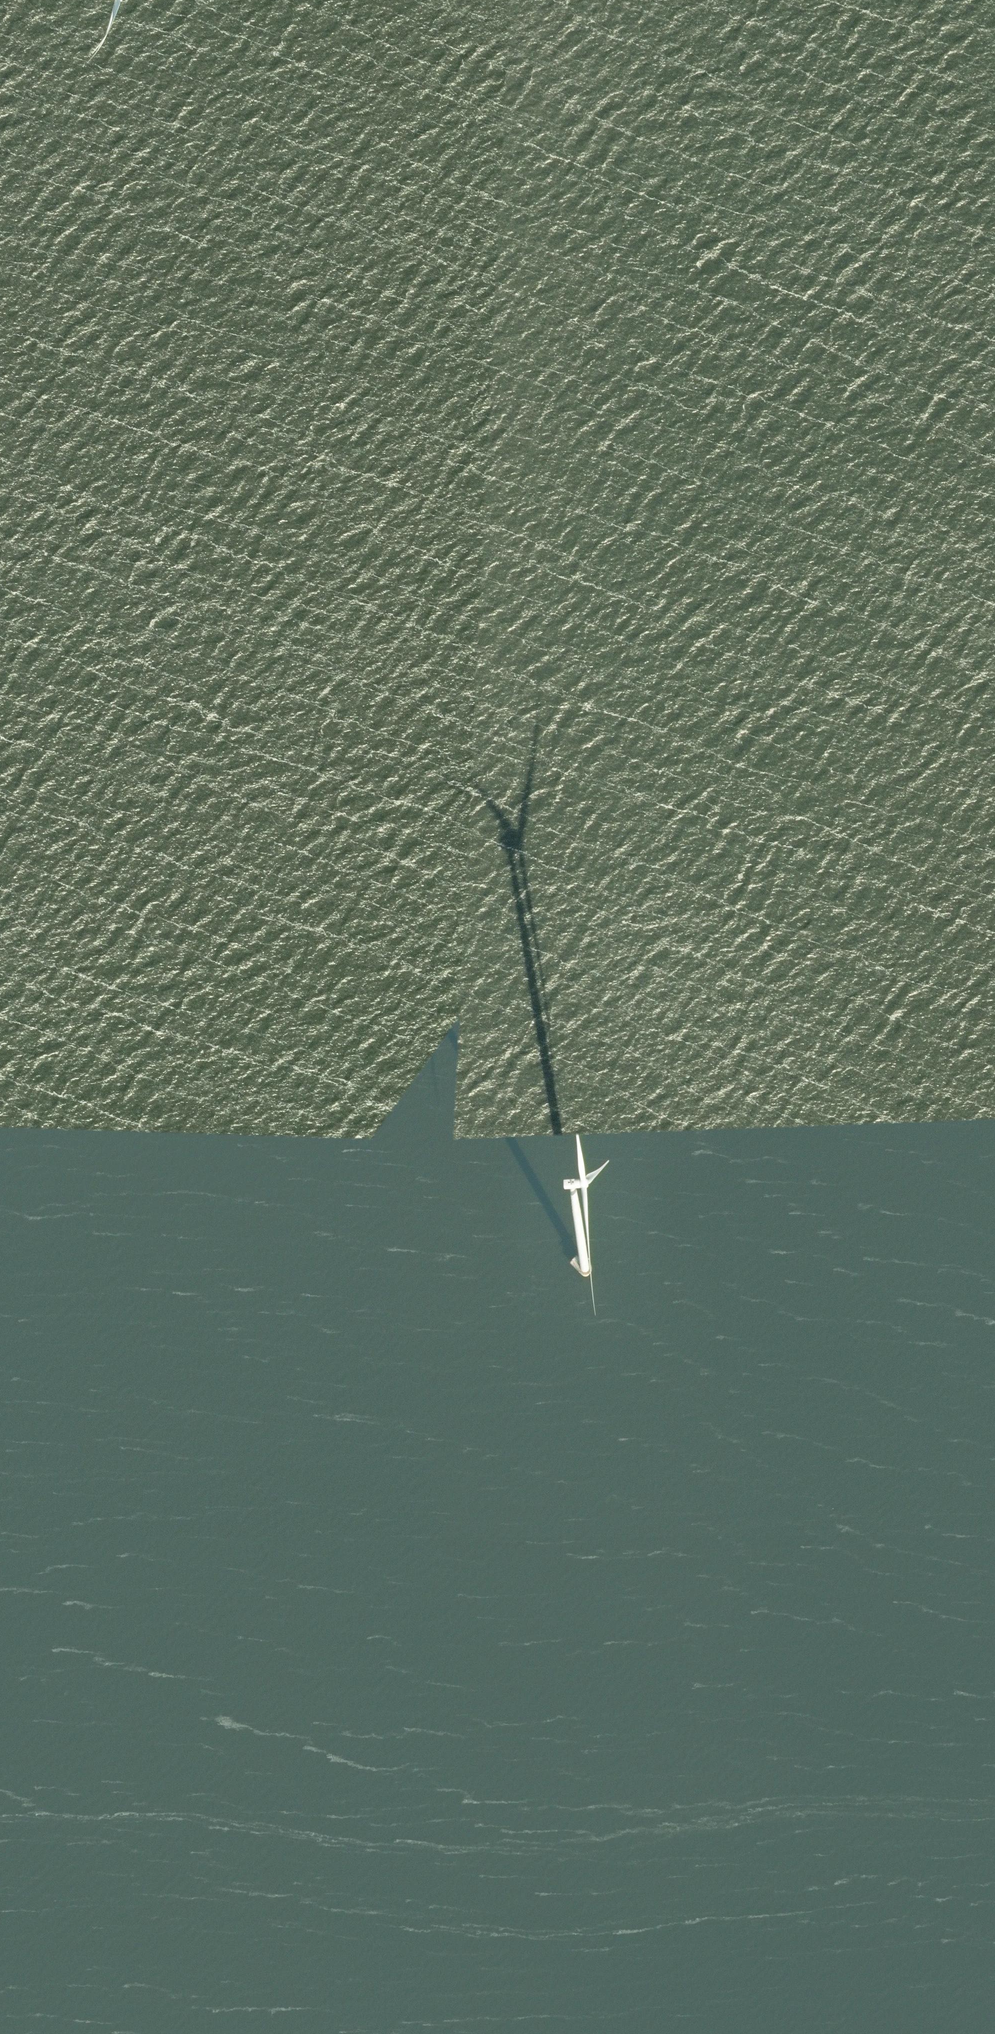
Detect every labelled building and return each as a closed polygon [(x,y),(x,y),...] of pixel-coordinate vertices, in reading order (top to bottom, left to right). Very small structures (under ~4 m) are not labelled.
[(580,1269),(580,1271),(580,1273),(581,1274),(582,1275),(584,1275),(586,1275),(587,1274),(588,1273),(589,1271),(588,1269),(587,1268),(586,1267),(584,1267),(582,1267),(581,1268),(580,1269)]
